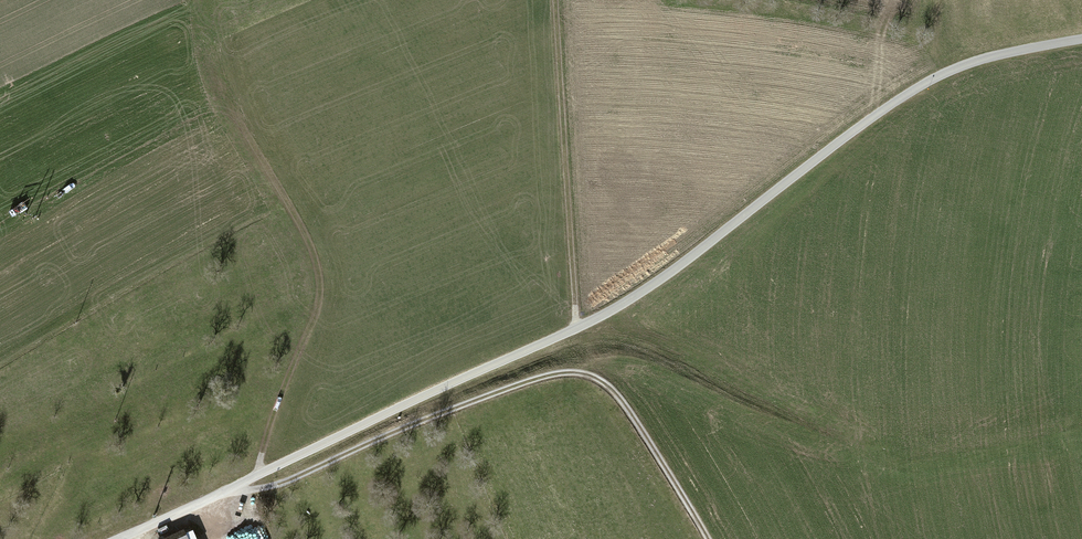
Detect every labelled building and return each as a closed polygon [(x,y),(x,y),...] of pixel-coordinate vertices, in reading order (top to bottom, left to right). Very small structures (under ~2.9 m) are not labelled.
[(165,538),(190,538),(186,530),(165,538)]
